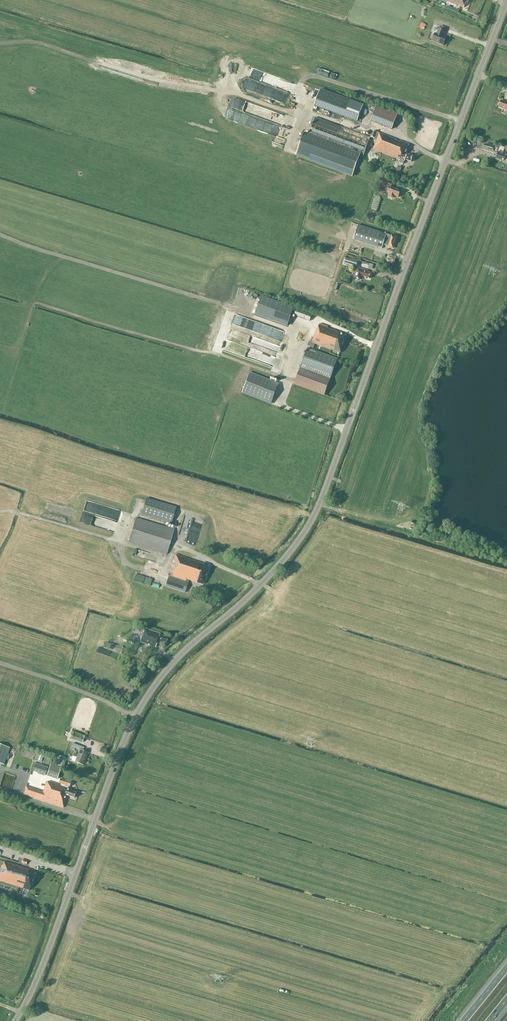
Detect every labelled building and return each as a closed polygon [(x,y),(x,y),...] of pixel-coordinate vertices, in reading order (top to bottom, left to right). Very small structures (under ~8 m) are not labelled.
[(463,8),(465,3),(468,4),(469,0),(443,0),(463,8)] [(432,41),(443,46),(445,40),(443,40),(444,37),(443,37),(445,32),(439,29),(437,34),(435,34),(432,41)] [(363,106),(320,90),(314,106),(357,121),(363,106)] [(501,101),(499,108),(506,111),(506,103),(501,101)] [(397,115),(376,107),(371,121),(392,129),(397,115)] [(368,121),(368,120),(367,119),(367,118),(367,117),(366,117),(365,116),(364,116),(363,116),(362,116),(361,117),(360,118),(359,119),(359,120),(359,121),(359,122),(360,122),(360,123),(361,124),(362,124),(363,124),(364,124),(365,124),(366,123),(367,123),(367,122),(367,121),(368,121)] [(367,137),(316,118),(308,137),(304,136),(296,156),(352,176),(367,137)] [(409,145),(377,132),(373,131),(371,137),(374,138),(374,139),(376,140),(373,150),(400,160),(399,163),(403,165),(405,160),(411,162),(413,157),(406,154),(408,149),(409,145)] [(484,144),(482,150),(497,154),(496,159),(503,162),(506,163),(506,156),(505,156),(498,153),(500,147),(496,146),(495,147),(489,145),(488,146),(484,144)] [(385,187),(387,181),(381,179),(379,185),(385,187)] [(397,189),(394,188),(395,185),(389,183),(385,192),(390,194),(389,196),(390,198),(392,199),(393,198),(394,196),(398,197),(400,191),(396,190),(397,189)] [(396,237),(370,229),(358,226),(354,240),(355,241),(382,249),(383,246),(388,247),(393,248),(396,237)] [(359,262),(347,258),(345,264),(357,268),(359,262)] [(358,268),(357,270),(355,269),(352,277),(355,278),(360,280),(361,276),(369,279),(371,274),(367,272),(367,271),(358,268)] [(254,314),(287,326),(294,309),(261,297),(254,314)] [(310,321),(312,315),(296,310),(294,316),(310,321)] [(342,333),(332,330),(327,328),(328,327),(320,324),(318,329),(317,329),(313,338),(312,338),(309,346),(314,348),(315,344),(340,353),(346,335),(342,334),(342,333)] [(338,359),(332,357),(308,348),(294,384),(325,395),(338,359)] [(279,384),(249,373),(242,393),(271,404),(279,384)] [(176,507),(146,498),(141,514),(171,523),(176,507)] [(166,554),(174,530),(136,518),(128,543),(166,554)] [(203,585),(210,564),(204,562),(203,565),(200,563),(175,555),(171,569),(169,577),(169,576),(165,586),(185,593),(188,583),(188,580),(203,585)] [(166,642),(167,638),(159,635),(160,633),(145,629),(144,633),(143,633),(140,642),(155,647),(158,640),(166,642)] [(120,654),(122,648),(123,647),(107,642),(105,647),(110,648),(109,650),(112,651),(120,654)] [(73,731),(72,734),(70,738),(82,742),(84,739),(85,736),(73,731)] [(83,748),(77,745),(73,744),(71,747),(76,748),(80,750),(78,755),(74,753),(73,756),(74,756),(72,761),(82,765),(87,752),(82,751),(83,748)] [(0,745),(0,763),(4,765),(10,748),(0,745)] [(58,756),(55,765),(62,768),(66,758),(58,756)] [(48,767),(36,762),(33,771),(45,775),(48,767)] [(51,764),(47,776),(57,779),(61,768),(51,764)] [(74,798),(76,793),(70,791),(70,789),(68,789),(68,786),(69,787),(71,782),(60,779),(58,783),(61,784),(61,785),(47,781),(46,785),(45,785),(43,793),(28,788),(26,795),(63,808),(67,796),(74,798)] [(35,871),(4,862),(3,866),(2,866),(0,872),(0,881),(29,890),(31,885),(32,886),(35,876),(34,876),(35,871)]
